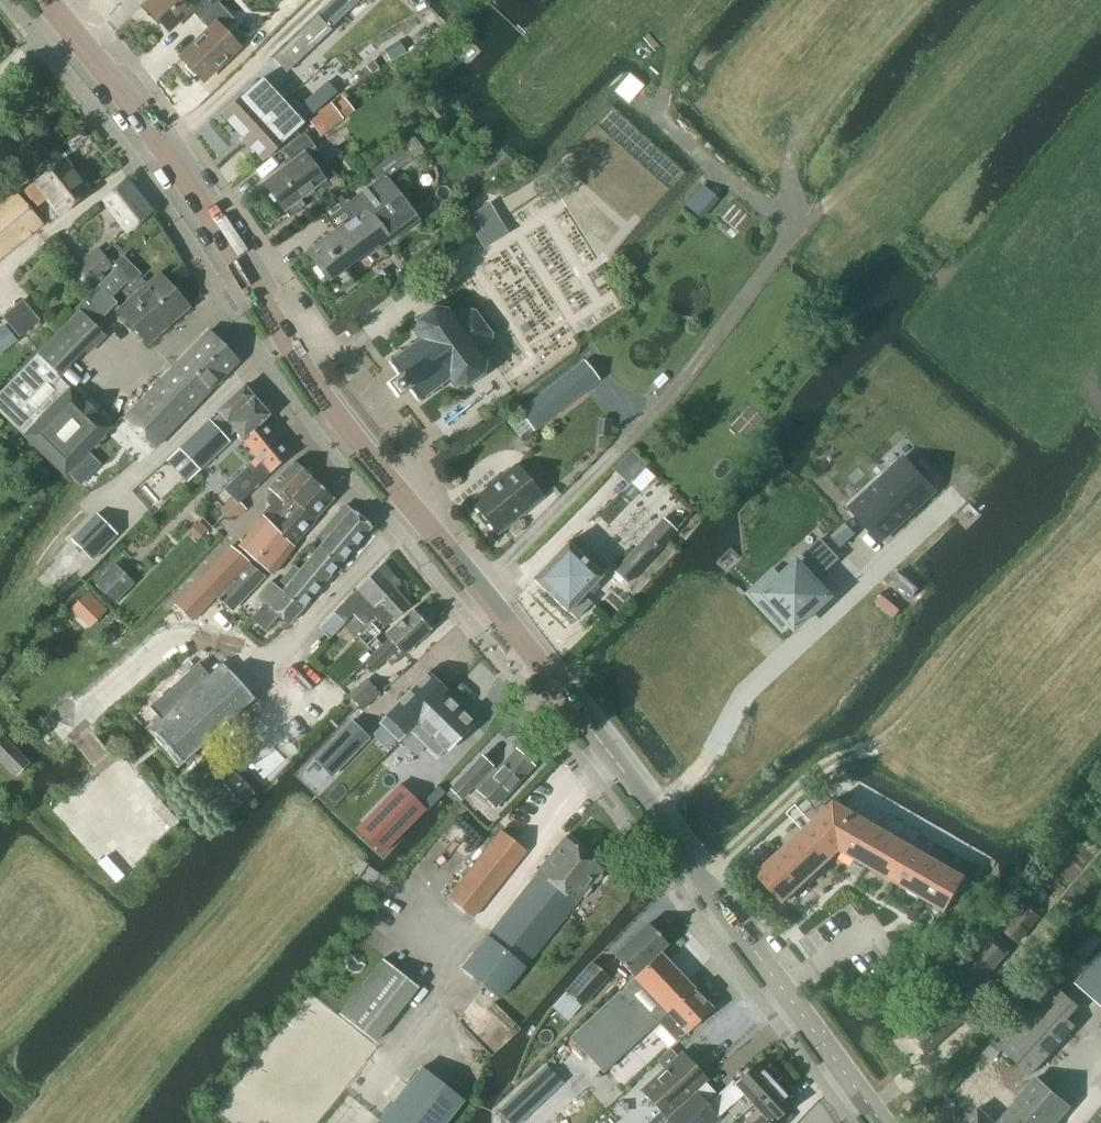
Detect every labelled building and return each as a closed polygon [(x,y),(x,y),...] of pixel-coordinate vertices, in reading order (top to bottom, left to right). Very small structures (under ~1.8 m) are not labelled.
[(145,8),(168,32),(190,11),(200,22),(219,4),(223,0),(153,0),(145,8)] [(316,17),(317,17),(329,30),(342,18),(360,0),(334,0),(331,3),(318,16),(316,17)] [(223,31),(234,20),(219,4),(200,22),(209,31),(181,59),(204,82),(239,48),(223,31)] [(292,40),(272,59),(286,73),(308,51),(330,31),(329,30),(317,17),(292,40)] [(406,54),(399,42),(384,51),(391,62),(406,54)] [(263,80),(222,117),(263,161),(337,93),(326,82),(293,112),(285,103),(263,80)] [(316,168),(325,161),(305,135),(284,151),(293,163),(265,185),(290,219),(306,207),(300,199),(325,180),(316,168)] [(13,156),(0,141),(0,167),(13,156)] [(411,223),(389,193),(394,189),(386,178),(411,159),(403,148),(371,171),(378,180),(345,205),(355,218),(308,254),(328,281),(331,278),(340,291),(352,281),(343,269),(375,244),(378,247),(411,223)] [(61,217),(91,192),(65,159),(25,192),(36,207),(46,199),(61,217)] [(127,181),(101,202),(112,215),(128,234),(153,213),(141,199),(138,195),(127,181)] [(43,224),(17,195),(0,209),(0,260),(43,224)] [(94,251),(76,266),(93,287),(105,278),(102,274),(111,266),(97,249),(94,251)] [(83,297),(94,288),(93,287),(76,266),(73,263),(63,271),(83,297)] [(99,285),(78,306),(96,324),(101,319),(116,303),(111,298),(126,283),(127,282),(126,281),(114,269),(99,285)] [(149,343),(191,307),(162,274),(120,310),(149,343)] [(74,316),(37,354),(58,374),(59,375),(83,351),(101,332),(102,330),(101,329),(97,325),(96,324),(78,306),(74,309),(72,312),(70,313),(73,315),(74,316)] [(446,310),(437,308),(436,306),(433,307),(433,309),(418,320),(416,319),(414,322),(416,323),(415,332),(412,332),(413,336),(416,336),(419,340),(412,345),(411,343),(408,345),(409,347),(402,352),(401,350),(398,353),(399,355),(392,360),(390,358),(387,360),(389,362),(388,363),(398,375),(386,384),(397,398),(408,390),(418,402),(420,404),(423,402),(421,400),(429,394),(430,396),(433,394),(432,392),(439,387),(440,389),(443,387),(442,385),(449,380),(452,384),(451,386),(454,388),(455,386),(464,387),(464,390),(468,389),(467,387),(482,376),(484,377),(486,374),(484,372),(485,364),(488,363),(487,360),(484,360),(479,353),(484,350),(492,345),(493,335),(480,316),(483,314),(480,309),(476,312),(476,311),(466,309),(453,318),(449,312),(450,310),(447,308),(446,310)] [(0,327),(0,355),(17,341),(3,324),(0,327)] [(172,369),(164,378),(195,406),(229,371),(236,364),(237,363),(236,362),(207,333),(172,369)] [(0,392),(0,414),(25,438),(71,390),(59,379),(57,377),(59,375),(58,374),(37,354),(0,392)] [(571,371),(519,412),(534,431),(586,390),(571,371)] [(153,449),(195,406),(164,378),(124,420),(153,449)] [(220,413),(210,423),(225,439),(234,431),(243,440),(262,424),(261,423),(268,416),(257,403),(243,387),(243,388),(236,394),(219,411),(220,413)] [(71,390),(25,438),(61,472),(64,475),(110,428),(107,425),(71,390)] [(228,442),(225,439),(210,423),(208,421),(195,433),(179,449),(199,470),(216,455),(228,442)] [(232,499),(220,510),(227,517),(241,516),(248,510),(241,503),(240,501),(288,456),(262,424),(243,440),(243,441),(256,457),(223,490),(232,499)] [(88,455),(82,462),(91,471),(98,464),(88,455)] [(905,459),(851,509),(881,541),(935,491),(905,459)] [(260,516),(261,516),(277,531),(300,506),(291,496),(308,476),(293,462),(269,489),(271,491),(271,492),(266,496),(265,501),(269,506),(260,516)] [(497,533),(542,497),(517,467),(473,503),(497,533)] [(315,520),(334,499),(308,476),(291,496),(300,506),(277,531),(261,516),(237,546),(248,554),(273,576),(295,548),(293,547),(316,521),(315,520)] [(318,550),(338,566),(371,527),(352,510),(351,511),(345,506),(316,541),(322,546),(318,550)] [(74,543),(91,560),(113,538),(116,535),(96,515),(73,538),(71,540),(74,543)] [(663,519),(614,572),(626,584),(675,531),(663,519)] [(845,523),(830,538),(840,549),(856,535),(845,523)] [(766,594),(765,595),(766,596),(767,596),(794,624),(796,627),(795,627),(796,628),(797,627),(828,598),(829,597),(828,596),(828,597),(815,583),(813,581),(820,574),(822,576),(840,560),(825,544),(821,539),(803,556),(811,564),(804,571),(799,565),(799,564),(798,565),(783,579),(767,595),(766,594)] [(584,596),(603,576),(568,544),(534,580),(568,613),(569,612),(577,620),(593,604),(584,596)] [(215,596),(248,561),(245,558),(248,554),(237,546),(240,549),(236,553),(229,546),(175,605),(192,621),(215,596)] [(312,598),(338,566),(318,550),(292,581),(312,598)] [(248,561),(215,596),(218,599),(216,600),(219,604),(221,602),(231,611),(263,576),(248,561)] [(395,589),(401,583),(383,564),(319,629),(330,640),(353,615),(363,626),(373,617),(384,629),(409,606),(395,589)] [(289,625),(312,598),(292,581),(282,593),(270,583),(258,597),(266,604),(251,620),(264,632),(278,616),(289,625)] [(394,648),(402,656),(429,630),(412,610),(385,636),(388,639),(381,645),(372,653),(373,654),(364,662),(372,671),(388,656),(388,653),(394,648)] [(229,672),(222,665),(151,729),(158,736),(158,737),(180,761),(252,697),(229,672)] [(409,732),(444,696),(447,693),(427,673),(378,724),(388,734),(398,744),(409,732)] [(364,712),(380,695),(379,694),(380,693),(369,683),(352,701),(364,712)] [(447,699),(444,696),(409,732),(425,748),(436,759),(444,751),(445,752),(472,724),(456,707),(457,706),(449,698),(447,699)] [(350,722),(314,760),(331,777),(368,739),(350,722)] [(495,810),(534,769),(516,752),(496,772),(482,759),(451,791),(461,801),(473,788),(495,810)] [(219,758),(197,778),(217,799),(230,814),(252,794),(254,792),(241,778),(239,780),(239,779),(219,758)] [(356,829),(381,854),(424,810),(399,785),(356,829)] [(945,912),(966,877),(834,801),(756,874),(783,904),(840,852),(945,912)] [(474,919),(527,852),(502,832),(449,899),(474,919)] [(602,877),(601,873),(603,870),(564,838),(537,872),(539,873),(462,969),(500,1000),(593,883),(597,883),(602,877)] [(1002,929),(1017,942),(1038,917),(1034,913),(1024,905),(1023,904),(1002,929)] [(632,976),(666,944),(647,924),(614,956),(632,976)] [(992,943),(990,942),(966,970),(981,983),(1006,955),(1005,955),(1011,948),(998,936),(992,943)] [(1075,983),(1100,1005),(1100,953),(1075,983)] [(657,1023),(693,989),(659,954),(629,984),(620,993),(618,992),(570,1039),(603,1074),(657,1023)] [(374,1043),(418,988),(382,959),(338,1014),(374,1043)] [(580,1006),(607,976),(592,963),(565,992),(580,1006)] [(1053,985),(999,1046),(1031,1075),(1076,1026),(1068,1020),(1063,1015),(1066,1013),(1074,1004),(1053,985)] [(953,997),(951,994),(908,1032),(926,1053),(969,1015),(967,1013),(979,1002),(966,987),(953,997)] [(693,989),(657,1023),(677,1044),(713,1009),(693,989)] [(663,1069),(677,1057),(670,1049),(656,1062),(663,1069)] [(706,1080),(681,1053),(640,1090),(659,1111),(649,1120),(651,1122),(670,1122),(665,1118),(694,1092),(706,1080)] [(761,1071),(755,1064),(734,1084),(732,1081),(706,1105),(694,1092),(665,1118),(670,1122),(713,1122),(743,1095),(751,1104),(779,1076),(768,1065),(761,1071)] [(464,1101),(420,1067),(376,1122),(447,1122),(464,1101)] [(792,1090),(779,1076),(751,1104),(765,1118),(760,1122),(772,1122),(792,1104),(785,1097),(792,1090)] [(1069,1107),(1036,1078),(1016,1101),(990,1079),(974,1098),(996,1117),(993,1121),(995,1122),(1055,1122),(1069,1107)] [(993,1121),(996,1117),(974,1098),(970,1103),(978,1108),(966,1122),(995,1122),(993,1121)]
